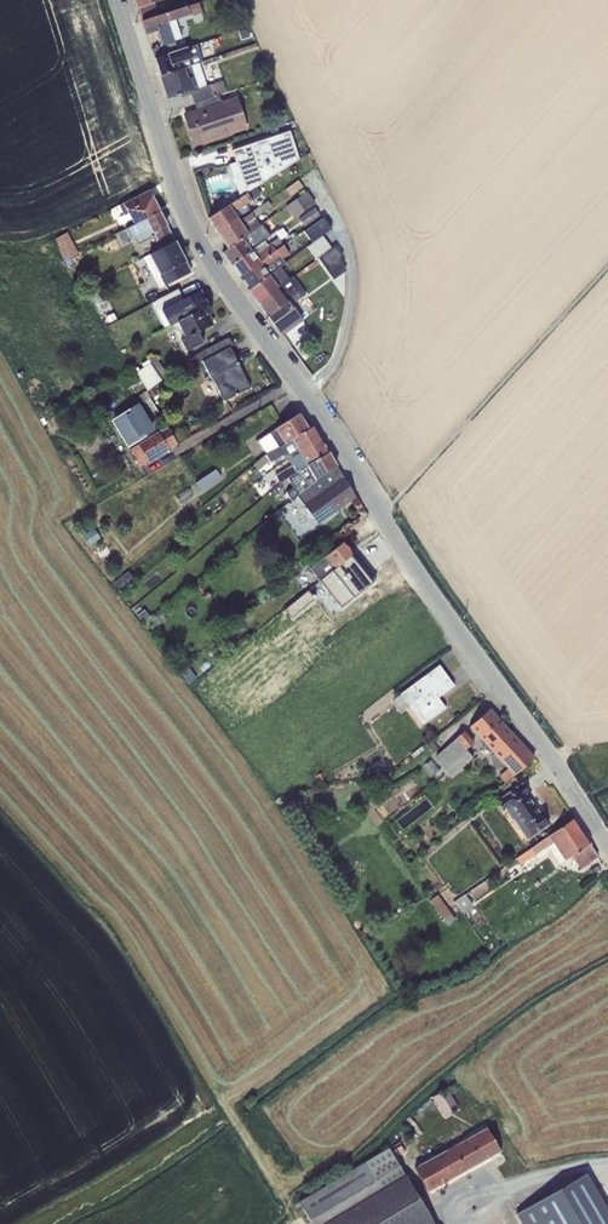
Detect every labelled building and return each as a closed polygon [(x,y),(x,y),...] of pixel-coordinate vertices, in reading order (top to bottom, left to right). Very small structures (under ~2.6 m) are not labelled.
[(141,22),(158,17),(153,4),(162,0),(133,0),(141,22)] [(158,17),(141,22),(145,36),(155,32),(160,46),(151,49),(154,59),(177,51),(174,42),(181,39),(175,21),(201,13),(198,3),(158,17)] [(177,51),(154,59),(160,76),(198,63),(202,62),(196,45),(177,51)] [(198,63),(160,76),(167,99),(179,95),(180,98),(190,95),(193,103),(218,95),(226,92),(223,81),(206,86),(198,63)] [(218,95),(193,103),(196,110),(183,114),(193,147),(246,130),(236,97),(220,102),(218,95)] [(239,198),(254,188),(298,160),(289,132),(232,151),(235,163),(228,165),(239,198)] [(298,180),(284,190),(289,197),(303,187),(298,180)] [(254,188),(239,198),(207,219),(218,235),(237,221),(232,214),(260,196),(254,188)] [(124,230),(159,212),(148,190),(118,205),(124,216),(128,214),(132,221),(123,226),(124,230)] [(306,192),(285,207),(293,218),(315,204),(306,192)] [(237,221),(218,235),(227,249),(260,225),(254,218),(271,206),(267,201),(237,221)] [(314,208),(299,219),(304,227),(320,216),(314,208)] [(159,212),(124,230),(118,233),(122,243),(133,238),(137,245),(153,238),(159,250),(175,242),(159,212)] [(128,214),(124,216),(119,219),(123,226),(132,221),(128,214)] [(323,217),(310,227),(318,237),(331,228),(323,217)] [(260,225),(227,249),(222,253),(230,266),(264,241),(270,236),(261,224),(260,225)] [(66,232),(54,239),(64,261),(77,254),(66,232)] [(322,235),(306,246),(316,259),(331,247),(322,235)] [(264,241),(230,266),(239,278),(283,246),(277,238),(267,246),(264,241)] [(175,242),(159,250),(143,258),(159,289),(165,286),(191,273),(175,242)] [(283,246),(239,278),(247,291),(280,267),(285,263),(282,259),(289,254),(283,246)] [(334,247),(317,259),(333,280),(345,271),(341,267),(343,266),(338,260),(342,257),(334,247)] [(280,267),(247,291),(257,303),(290,280),(280,267)] [(290,280),(257,303),(281,336),(303,321),(291,304),(305,295),(293,279),(290,280)] [(96,289),(88,294),(94,306),(102,301),(96,289)] [(178,289),(172,292),(177,303),(183,300),(178,289)] [(177,303),(172,292),(151,303),(164,329),(177,323),(208,307),(200,290),(199,291),(199,292),(183,300),(177,303)] [(208,307),(177,323),(185,339),(180,341),(185,352),(202,343),(197,333),(213,325),(208,315),(212,313),(208,307)] [(202,362),(229,348),(233,346),(229,337),(192,355),(197,365),(202,362)] [(229,348),(202,362),(210,378),(212,378),(224,402),(250,388),(241,371),(238,373),(235,366),(238,365),(229,348)] [(149,394),(151,397),(155,403),(162,399),(153,386),(161,380),(162,383),(168,378),(154,357),(141,365),(143,368),(139,371),(137,368),(134,370),(146,390),(147,391),(148,390),(149,394)] [(147,391),(146,390),(138,395),(143,403),(151,397),(149,394),(148,390),(147,391)] [(138,404),(109,420),(125,448),(153,432),(138,404)] [(267,455),(308,430),(298,415),(282,425),(258,441),(267,455)] [(308,430),(267,455),(252,468),(256,473),(270,462),(285,452),(289,458),(320,440),(313,427),(308,430)] [(167,428),(130,450),(140,467),(177,445),(167,428)] [(320,440),(289,458),(293,465),(275,476),(280,483),(287,478),(328,453),(320,440)] [(328,453),(287,478),(293,487),(285,493),(290,500),(296,495),(316,481),(315,480),(336,467),(328,453)] [(316,481),(296,495),(317,524),(354,497),(336,467),(315,480),(316,481)] [(215,470),(195,484),(200,491),(220,478),(215,470)] [(187,490),(176,497),(180,504),(192,497),(187,490)] [(94,529),(82,537),(88,546),(100,539),(94,529)] [(103,542),(95,548),(97,551),(96,552),(101,559),(111,553),(106,545),(105,546),(103,542)] [(332,551),(310,569),(319,581),(352,554),(343,542),(337,547),(334,543),(329,547),(332,551)] [(319,581),(340,608),(375,580),(354,553),(352,554),(319,581)] [(127,571),(113,584),(122,594),(136,582),(127,571)] [(307,589),(283,609),(291,618),(314,597),(307,589)] [(160,612),(148,623),(153,629),(165,619),(160,612)] [(439,666),(392,700),(401,711),(408,706),(422,725),(445,709),(438,698),(454,686),(439,666)] [(189,668),(181,674),(188,683),(196,677),(189,668)] [(506,782),(514,775),(533,759),(489,710),(469,727),(484,745),(483,748),(492,753),(507,769),(498,776),(504,784),(506,782)] [(464,731),(435,755),(452,775),(472,758),(465,750),(473,742),(464,731)] [(522,784),(496,802),(503,812),(505,811),(525,841),(548,825),(539,813),(538,813),(526,795),(529,794),(522,784)] [(376,794),(367,800),(373,809),(382,803),(376,794)] [(573,819),(504,867),(506,871),(518,864),(519,866),(534,856),(538,861),(550,852),(559,865),(572,858),(579,868),(597,856),(573,819)] [(464,894),(453,902),(457,906),(458,905),(463,912),(465,911),(465,910),(467,909),(468,910),(472,907),(471,906),(472,905),(464,894)] [(437,895),(429,901),(447,925),(455,920),(437,895)] [(446,1088),(431,1097),(444,1117),(458,1108),(446,1088)] [(486,1127),(413,1167),(427,1192),(500,1151),(486,1127)] [(388,1148),(298,1202),(312,1223),(434,1223),(388,1148)] [(516,1216),(521,1223),(607,1223),(607,1211),(587,1174),(516,1216)]
